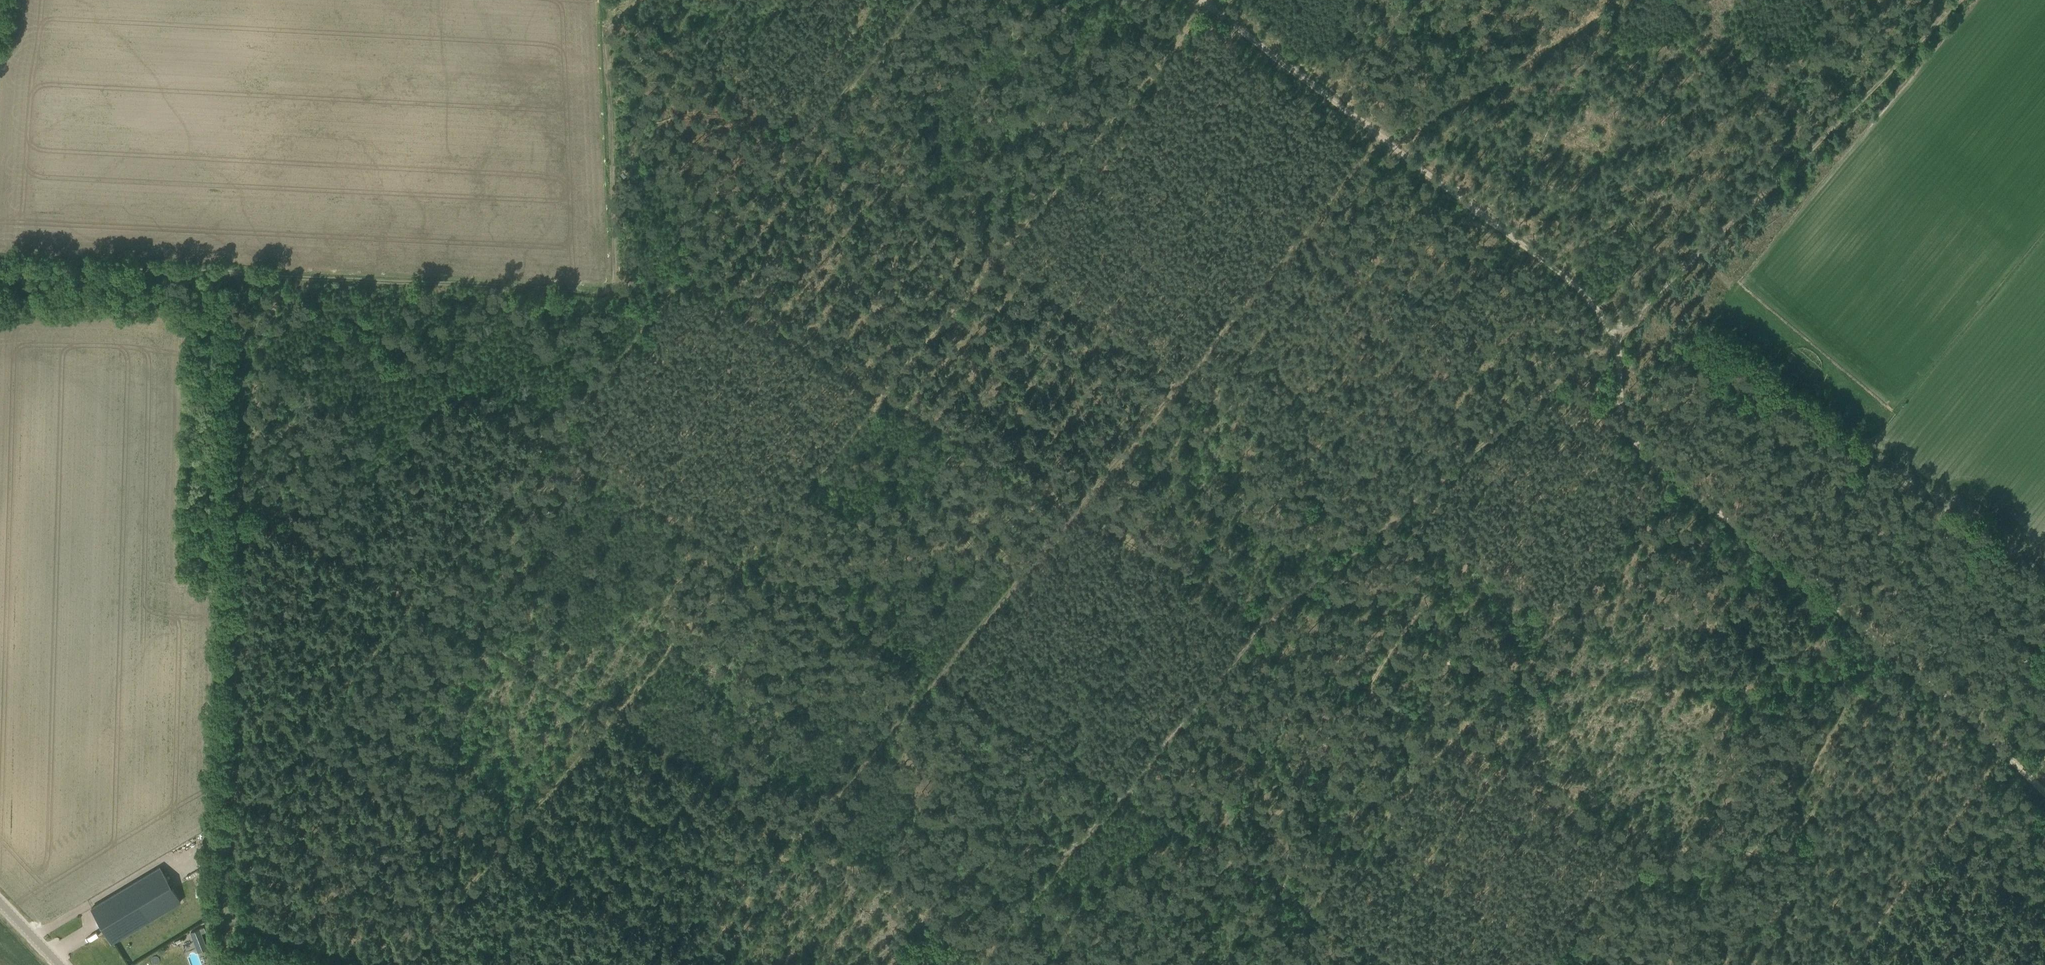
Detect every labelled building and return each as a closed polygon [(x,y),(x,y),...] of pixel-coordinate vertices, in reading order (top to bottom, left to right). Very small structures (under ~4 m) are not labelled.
[(112,942),(180,901),(160,867),(91,908),(112,942)] [(203,927),(189,932),(194,944),(204,940),(201,933),(205,932),(203,927)]
